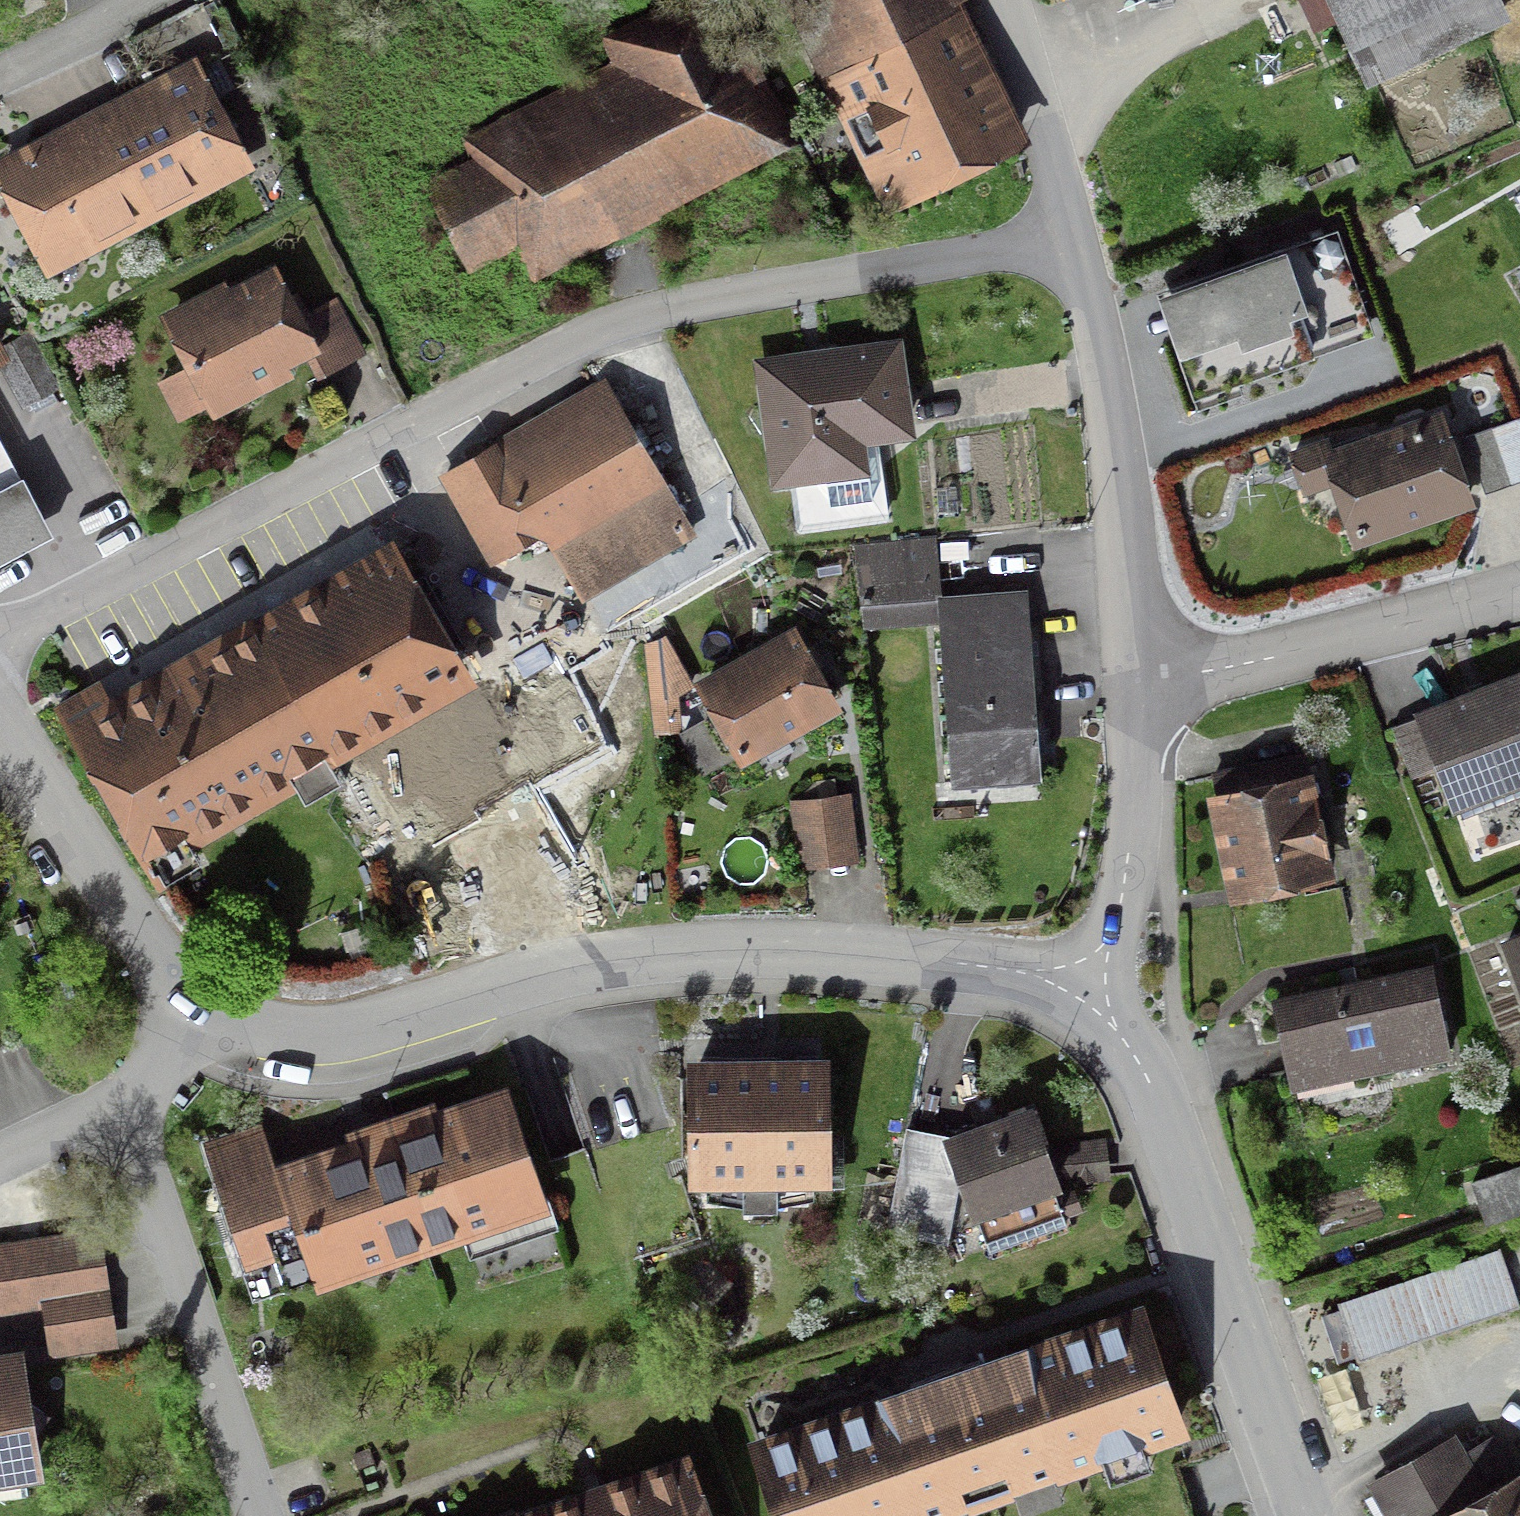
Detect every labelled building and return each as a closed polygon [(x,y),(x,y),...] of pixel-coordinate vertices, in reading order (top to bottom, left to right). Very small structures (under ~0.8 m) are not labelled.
[(423,179),(469,269),(516,245),(531,275),(800,138),(730,0),(670,0),(600,35),(612,57),(461,134),(472,154),(423,179)] [(884,208),(1033,136),(967,0),(784,0),(884,208)] [(1293,37),(1338,16),(1366,79),(1511,13),(1505,0),(1276,0),(1293,37)] [(128,86),(52,125),(0,153),(0,183),(48,273),(256,163),(196,50),(128,86)] [(1512,184),(1519,200),(1519,180),(1512,184)] [(1195,392),(1375,329),(1338,224),(1289,241),(1287,235),(1155,282),(1195,392)] [(295,373),(289,361),(306,352),(321,344),(303,310),(276,257),(229,281),(226,275),(157,310),(185,363),(156,378),(176,417),(205,403),(212,416),(295,373)] [(321,344),(306,352),(315,372),(367,351),(338,296),(303,310),(321,344)] [(11,351),(8,345),(0,331),(0,357),(11,351)] [(29,332),(8,345),(11,351),(0,357),(0,366),(23,405),(59,384),(29,332)] [(891,522),(879,435),(916,430),(903,332),(753,353),(771,482),(790,479),(798,535),(891,522)] [(566,571),(522,596),(539,624),(698,531),(606,373),(437,472),(490,561),(542,530),(566,571)] [(1353,543),(1475,500),(1441,403),(1331,442),(1328,433),(1288,447),(1304,492),(1332,482),(1353,543)] [(1485,490),(1519,478),(1519,415),(1466,434),(1485,490)] [(23,469),(0,484),(0,560),(54,527),(23,469)] [(938,511),(958,509),(955,485),(936,487),(938,511)] [(479,677),(395,529),(267,600),(157,661),(109,688),(101,674),(55,700),(144,859),(155,854),(166,874),(201,855),(192,840),(296,782),(305,798),(346,775),(336,757),(479,677)] [(937,533),(855,540),(862,626),(940,620),(938,591),(942,590),(937,533)] [(953,781),(1043,774),(1027,583),(942,590),(938,591),(940,620),(953,781)] [(739,762),(843,704),(797,620),(692,678),(695,684),(711,712),(684,727),(674,732),(698,774),(734,754),(739,762)] [(695,684),(692,678),(667,632),(644,644),(654,733),(674,732),(684,727),(680,690),(695,684)] [(1415,702),(1419,713),(1393,723),(1413,776),(1438,767),(1453,807),(1457,806),(1463,821),(1519,799),(1519,663),(1415,702)] [(537,690),(560,728),(606,699),(586,666),(582,668),(579,664),(537,690)] [(1309,767),(1305,748),(1213,766),(1217,786),(1207,789),(1229,897),(1337,875),(1315,766),(1309,767)] [(851,789),(790,797),(799,867),(861,859),(851,789)] [(1500,935),(1519,988),(1519,927),(1500,935)] [(1432,958),(1272,992),(1292,1086),(1452,1052),(1432,958)] [(831,1048),(686,1050),(688,1181),(833,1179),(831,1048)] [(542,1203),(507,1096),(439,1118),(435,1104),(352,1131),(357,1147),(272,1174),(258,1132),(212,1147),(241,1236),(232,1239),(252,1299),(542,1203)] [(1049,1141),(1033,1096),(941,1129),(960,1181),(972,1214),(975,1213),(1055,1185),(1064,1182),(1049,1141)] [(960,1181),(941,1129),(907,1124),(887,1228),(948,1240),(960,1181)] [(1111,1178),(1108,1135),(1049,1141),(1064,1182),(1111,1178)] [(1472,1177),(1486,1222),(1519,1211),(1519,1162),(1472,1177)] [(1057,1191),(1055,1185),(975,1213),(992,1259),(1073,1230),(1067,1213),(1083,1207),(1075,1184),(1057,1191)] [(102,1225),(0,1239),(0,1312),(43,1306),(50,1353),(119,1343),(102,1225)] [(1358,1360),(1519,1305),(1519,1301),(1501,1245),(1337,1300),(1358,1360)] [(1137,1316),(753,1449),(776,1515),(942,1515),(1178,1434),(1137,1316)] [(29,1496),(26,1476),(45,1474),(38,1421),(50,1406),(31,1395),(25,1338),(0,1343),(0,1499),(29,1496)] [(1513,1464),(1496,1431),(1467,1446),(1457,1427),(1367,1474),(1389,1515),(1519,1515),(1519,1460),(1513,1464)] [(355,1452),(361,1469),(377,1464),(372,1447),(355,1452)] [(689,1460),(593,1493),(528,1515),(709,1515),(689,1460)]
